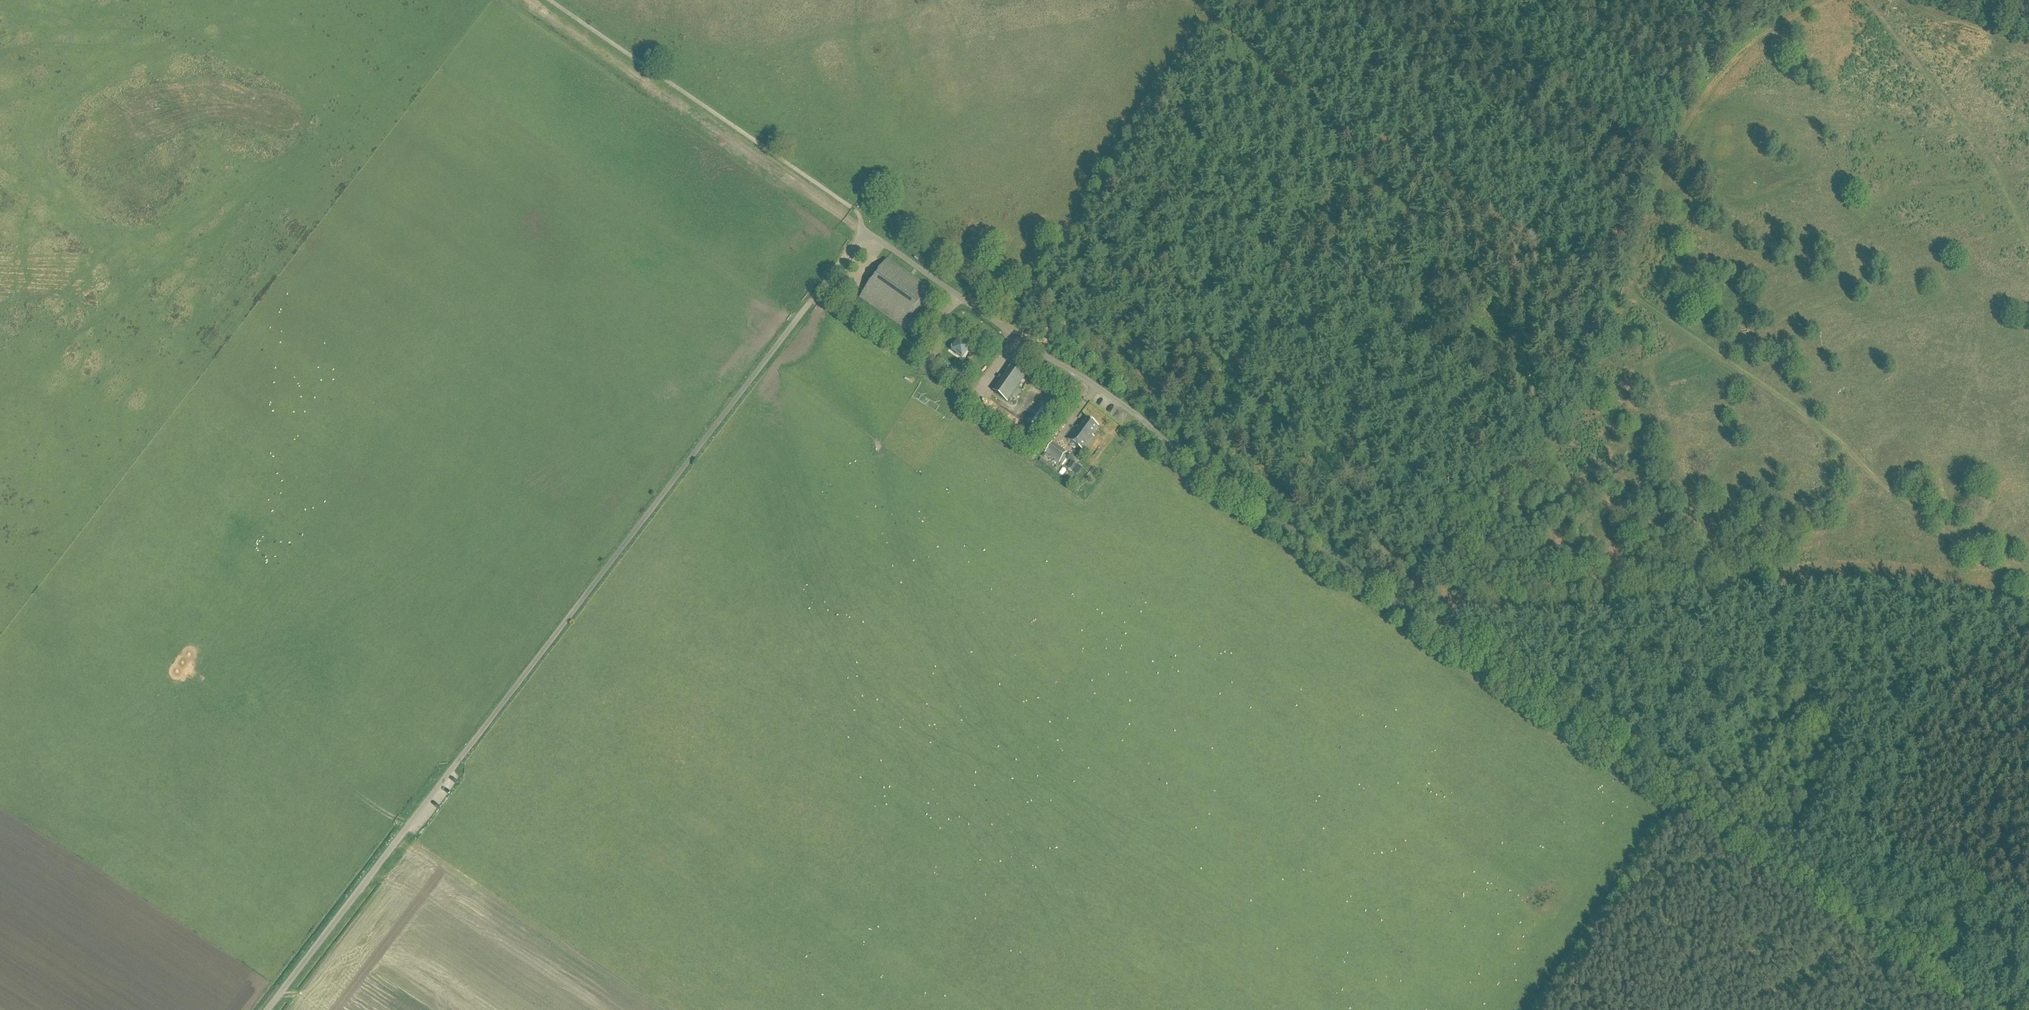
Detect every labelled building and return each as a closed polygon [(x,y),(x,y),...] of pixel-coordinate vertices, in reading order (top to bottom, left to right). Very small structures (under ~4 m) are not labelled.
[(909,331),(935,294),(888,261),(862,298),(909,331)] [(962,360),(973,346),(962,338),(952,353),(962,360)] [(1008,403),(1027,377),(1012,366),(993,392),(1008,403)] [(1093,436),(1099,428),(1086,418),(1078,429),(1076,427),(1067,440),(1084,453),(1095,438),(1093,436)] [(1059,464),(1067,453),(1052,443),(1045,454),(1059,464)] [(1055,469),(1042,460),(1040,462),(1053,472),(1055,469)] [(1073,463),(1069,468),(1078,474),(1082,469),(1073,463)]
